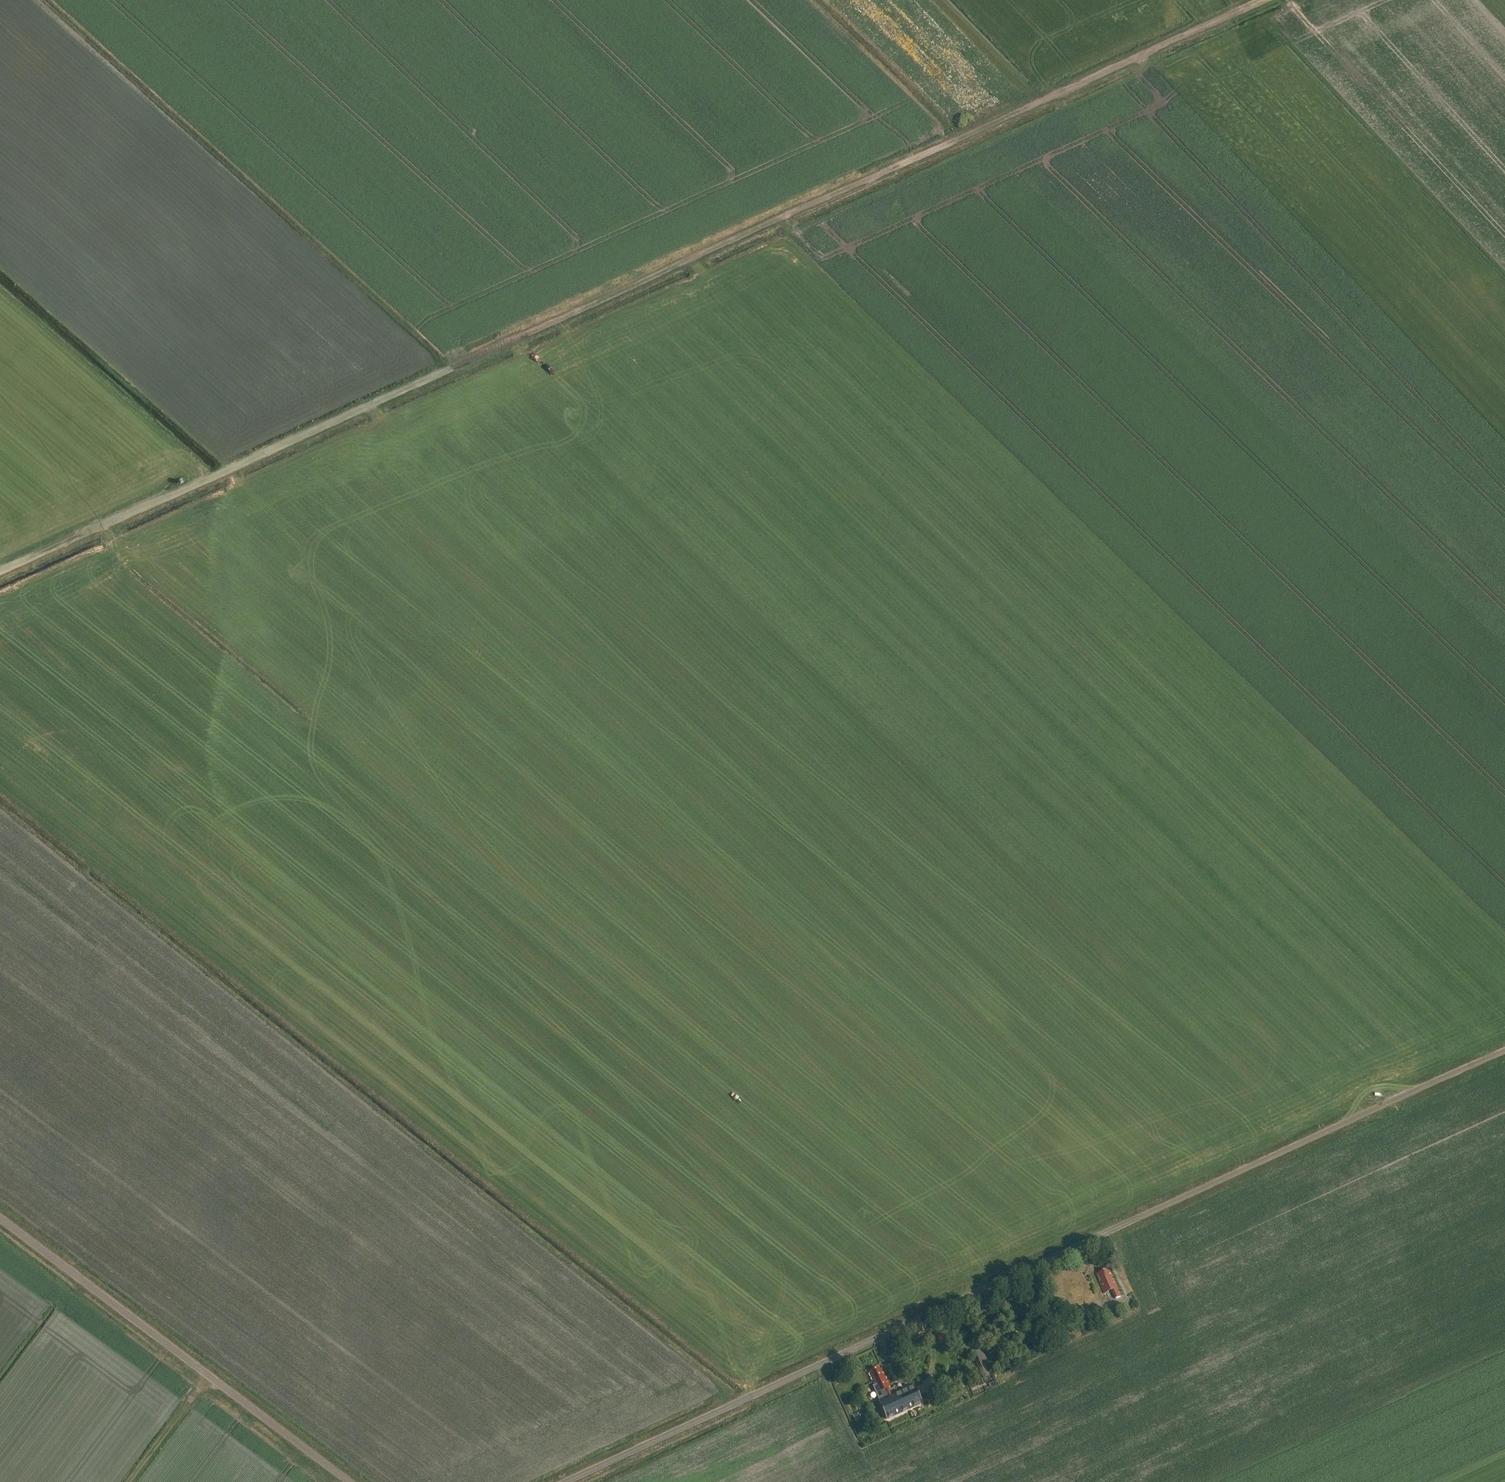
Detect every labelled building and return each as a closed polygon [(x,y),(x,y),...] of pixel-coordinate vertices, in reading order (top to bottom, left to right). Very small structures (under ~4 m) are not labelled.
[(1104,1293),(1111,1290),(1115,1298),(1121,1296),(1110,1269),(1107,1271),(1106,1269),(1096,1273),(1104,1293)] [(1099,1305),(1091,1308),(1095,1319),(1103,1316),(1099,1305)] [(58,1347),(69,1326),(62,1322),(51,1343),(58,1347)] [(989,1365),(979,1369),(983,1379),(993,1375),(989,1365)] [(868,1373),(878,1395),(877,1391),(883,1388),(888,1399),(895,1396),(890,1385),(889,1385),(882,1369),(879,1370),(878,1368),(868,1373)]
